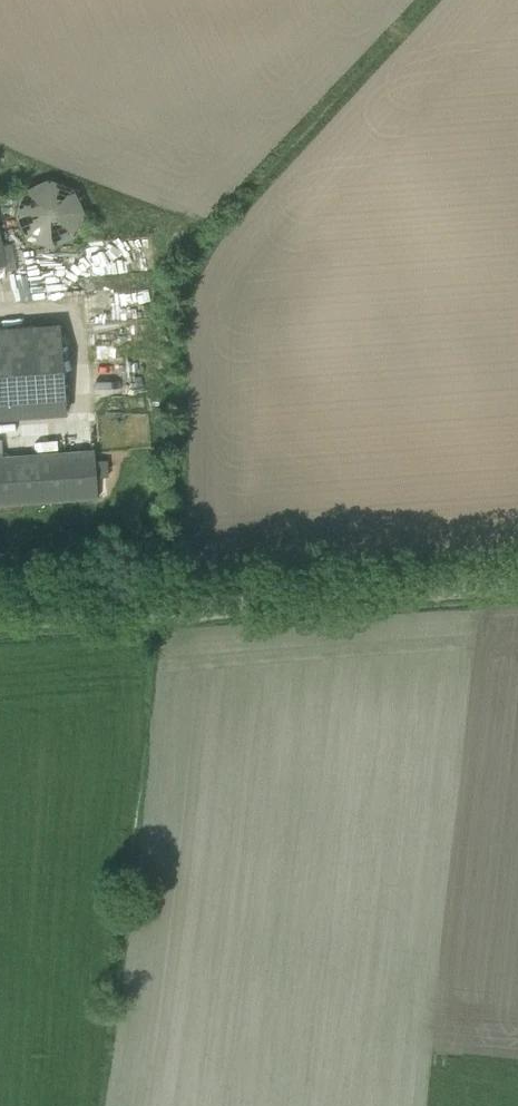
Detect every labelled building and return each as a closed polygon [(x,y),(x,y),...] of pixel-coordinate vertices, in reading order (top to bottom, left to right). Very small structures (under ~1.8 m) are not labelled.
[(79,230),(59,175),(9,192),(29,248),(79,230)] [(66,415),(59,323),(0,327),(0,420),(66,415)] [(97,499),(96,478),(109,477),(108,459),(94,460),(94,450),(0,457),(0,506),(97,499)]
